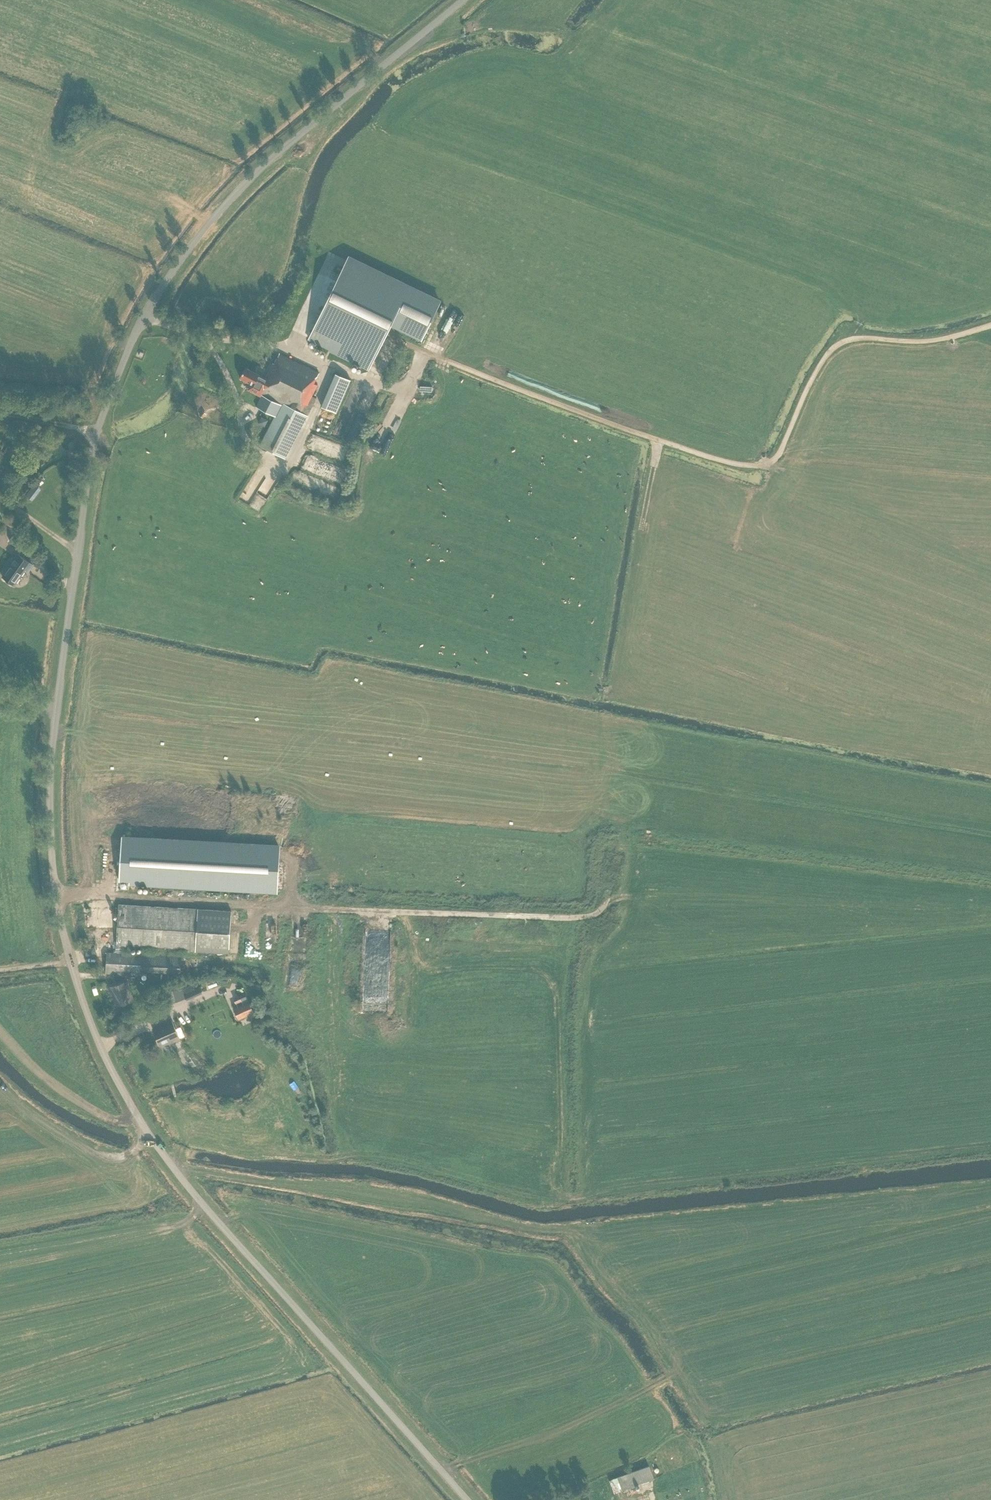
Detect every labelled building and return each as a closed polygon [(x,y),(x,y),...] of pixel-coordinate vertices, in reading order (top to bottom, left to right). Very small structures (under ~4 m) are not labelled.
[(391,323),(423,338),(440,302),(348,258),(309,339),(369,368),(391,323)] [(319,373),(280,354),(275,363),(273,363),(265,378),(245,367),(240,377),(253,384),(250,390),(261,395),(256,406),(275,416),(260,445),(285,458),(317,398),(313,396),(318,385),(315,383),(319,373)] [(337,413),(347,389),(351,380),(337,373),(323,406),(337,413)] [(36,481),(26,492),(32,498),(42,487),(36,481)] [(9,542),(21,550),(2,577),(14,585),(25,569),(28,571),(33,564),(23,557),(26,554),(31,546),(14,534),(9,542)] [(277,844),(122,835),(120,881),(130,881),(129,884),(274,892),(277,844)] [(229,953),(232,911),(119,904),(116,946),(116,952),(107,952),(106,973),(116,974),(115,981),(118,981),(119,983),(110,986),(117,1005),(134,1000),(129,986),(130,986),(131,974),(141,975),(141,971),(180,973),(181,954),(142,952),(142,954),(122,953),(123,947),(196,951),(229,953)] [(187,998),(204,990),(200,982),(184,990),(187,998)] [(243,1003),(241,998),(235,1000),(238,1005),(232,1008),(238,1019),(254,1012),(249,1000),(243,1003)] [(173,1042),(180,1039),(171,1020),(153,1029),(161,1045),(172,1040),(173,1042)] [(649,1465),(617,1477),(622,1490),(653,1478),(649,1465)]
